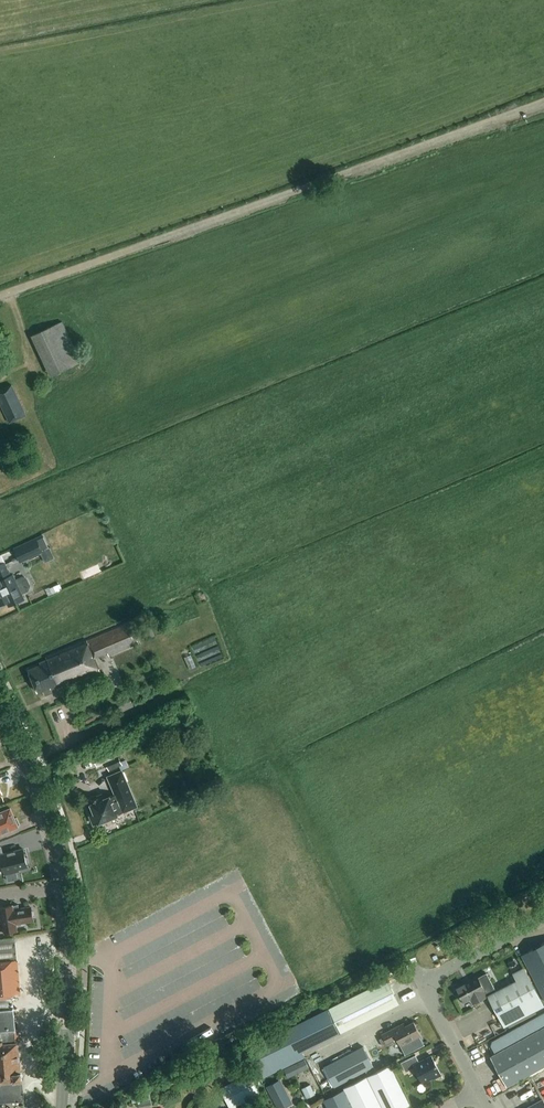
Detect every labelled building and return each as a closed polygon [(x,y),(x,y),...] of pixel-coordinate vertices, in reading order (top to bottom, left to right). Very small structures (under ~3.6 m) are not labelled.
[(32,335),(51,376),(82,361),(63,321),(32,335)] [(10,423),(27,414),(13,383),(0,389),(0,401),(10,423)] [(37,537),(14,548),(21,562),(44,551),(37,537)] [(52,549),(44,553),(47,561),(55,558),(52,549)] [(0,581),(0,605),(7,601),(9,605),(25,599),(23,595),(30,592),(32,586),(29,579),(23,577),(16,580),(14,574),(12,575),(6,562),(0,565),(0,578),(1,580),(0,581)] [(53,594),(66,589),(64,582),(50,587),(53,594)] [(41,665),(35,668),(28,671),(37,693),(43,690),(45,695),(52,693),(50,689),(61,685),(61,686),(100,670),(95,658),(108,653),(109,655),(139,643),(130,623),(57,653),(57,652),(46,656),(47,659),(40,662),(41,665)] [(221,637),(196,643),(202,664),(226,657),(221,637)] [(116,747),(94,756),(98,766),(107,763),(110,770),(120,765),(122,770),(130,767),(127,759),(122,761),(116,747)] [(104,799),(102,794),(98,795),(99,798),(91,801),(96,812),(89,815),(94,825),(100,822),(101,824),(115,818),(114,816),(124,812),(138,805),(122,770),(108,777),(115,794),(104,799)] [(0,813),(0,836),(20,828),(18,825),(20,824),(18,817),(16,818),(11,808),(0,813)] [(3,865),(6,873),(9,872),(10,878),(18,876),(16,871),(20,870),(19,867),(28,865),(27,862),(29,860),(28,857),(26,855),(24,848),(4,853),(2,846),(0,847),(0,866),(3,865)] [(3,932),(17,930),(16,922),(34,919),(33,914),(34,913),(33,910),(32,909),(31,906),(19,908),(18,903),(0,905),(0,914),(3,932)] [(15,959),(15,957),(17,957),(16,937),(0,939),(0,1103),(25,1101),(22,1072),(20,1072),(15,1008),(12,1009),(12,1006),(14,1006),(13,998),(13,993),(20,993),(18,958),(15,959)] [(522,954),(543,998),(543,943),(522,954)] [(464,1001),(471,997),(474,1002),(487,995),(488,995),(500,1018),(505,1027),(543,1007),(539,998),(526,975),(496,991),(486,972),(478,977),(477,975),(456,987),(464,1001)] [(328,1008),(250,1047),(261,1071),(400,1001),(389,977),(328,1008)] [(495,1040),(501,1051),(492,1056),(508,1086),(543,1066),(543,1013),(495,1040)] [(406,1053),(414,1049),(426,1043),(425,1042),(425,1043),(421,1035),(422,1034),(415,1020),(402,1026),(401,1024),(383,1033),(384,1037),(379,1039),(371,1037),(369,1044),(381,1067),(393,1061),(389,1054),(391,1045),(397,1042),(395,1039),(398,1037),(401,1045),(406,1053)] [(376,1070),(374,1066),(364,1046),(325,1066),(335,1085),(366,1070),(368,1074),(376,1070)] [(434,1078),(442,1074),(432,1055),(420,1061),(416,1054),(401,1062),(406,1071),(415,1067),(423,1082),(434,1077),(434,1078)] [(306,1058),(286,1067),(289,1075),(309,1065),(306,1058)] [(411,1102),(390,1064),(344,1087),(355,1107),(400,1107),(411,1102)] [(220,1088),(230,1107),(233,1107),(260,1095),(250,1074),(220,1088)] [(282,1080),(268,1087),(279,1107),(283,1107),(293,1102),(282,1080)] [(302,1096),(304,1101),(316,1095),(311,1084),(302,1088),(306,1095),(302,1096)] [(344,1089),(324,1099),(329,1107),(353,1107),(344,1089)] [(137,1100),(143,1100),(143,1103),(156,1102),(155,1091),(136,1092),(137,1100)] [(543,1099),(526,1107),(543,1107),(543,1101),(543,1099)]
